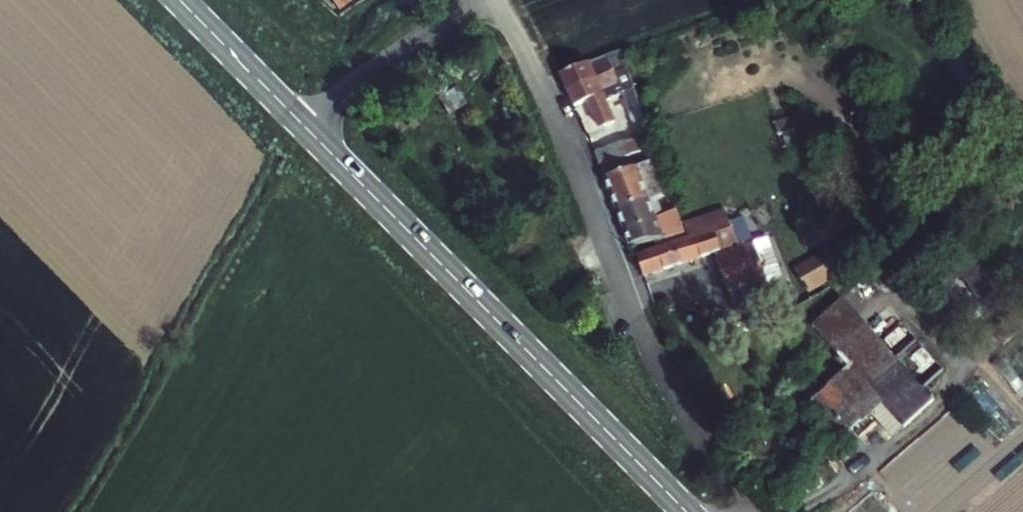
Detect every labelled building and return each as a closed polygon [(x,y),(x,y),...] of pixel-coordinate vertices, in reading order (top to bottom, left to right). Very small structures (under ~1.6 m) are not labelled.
[(598,58),(552,75),(561,96),(606,79),(613,76),(624,71),(618,51),(606,56),(598,58)] [(624,71),(613,76),(619,91),(630,87),(624,71)] [(614,103),(606,79),(561,96),(568,111),(600,98),(603,106),(614,103)] [(790,108),(784,125),(815,135),(821,118),(790,108)] [(598,145),(601,159),(647,151),(645,136),(598,145)] [(655,246),(627,169),(599,178),(623,257),(655,246)] [(712,260),(732,313),(764,301),(735,222),(702,234),(710,255),(712,260)] [(640,282),(710,255),(702,234),(632,260),(640,282)] [(983,258),(939,276),(956,315),(999,297),(983,258)] [(825,309),(825,350),(886,350),(886,322),(855,322),(855,309),(825,309)] [(904,380),(892,366),(862,394),(874,408),(904,380)]
